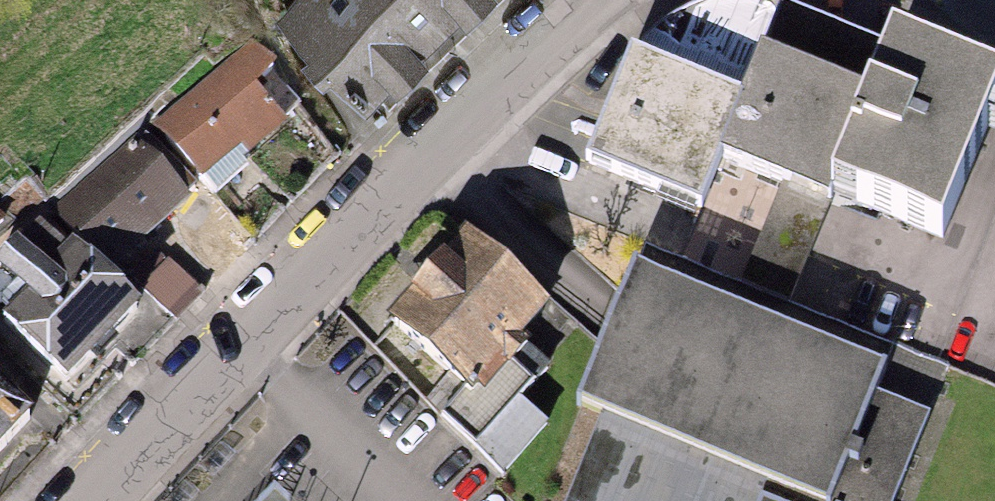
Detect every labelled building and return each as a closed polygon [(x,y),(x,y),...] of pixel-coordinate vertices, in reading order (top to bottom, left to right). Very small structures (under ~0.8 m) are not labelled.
[(306,12),(302,16),(325,39),(327,36),(390,101),(493,0),(293,0),(306,12)] [(741,88),(760,38),(778,0),(697,0),(689,2),(662,17),(640,43),(632,42),(590,147),(701,193),(719,144),(741,88)] [(895,13),(867,79),(834,161),(941,205),(994,73),(994,54),(895,13)] [(251,34),(153,122),(216,191),(254,157),(250,153),(290,118),(287,115),(302,102),(270,67),(276,62),(251,34)] [(834,161),(867,79),(760,38),(741,88),(719,144),(826,185),(834,161)] [(131,132),(59,205),(118,264),(190,191),(131,132)] [(3,312),(68,373),(141,297),(44,206),(0,252),(0,263),(26,288),(3,312)] [(467,222),(387,310),(473,388),(479,382),(485,388),(514,356),(536,377),(552,360),(519,331),(550,297),(467,222)] [(204,286),(169,254),(141,284),(176,316),(204,286)] [(634,256),(579,394),(602,409),(566,500),(894,500),(932,413),(880,388),(890,362),(634,256)] [(31,405),(0,376),(0,438),(31,405)]
